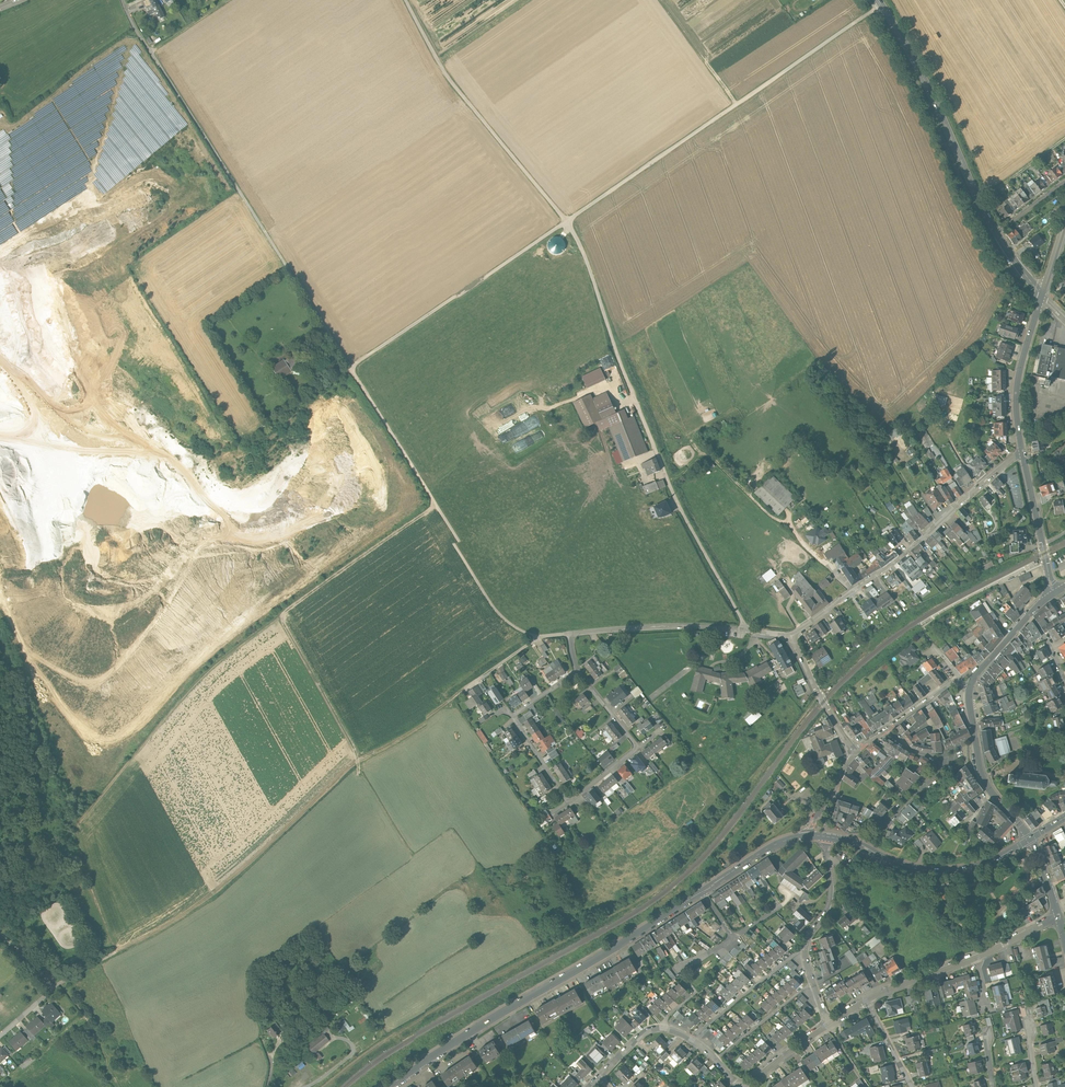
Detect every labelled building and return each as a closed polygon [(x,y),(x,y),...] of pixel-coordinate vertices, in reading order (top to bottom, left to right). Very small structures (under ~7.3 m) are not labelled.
[(158,12),(153,2),(148,4),(153,14),(158,12)] [(158,12),(153,14),(158,25),(164,22),(163,21),(162,21),(158,12)] [(1059,170),(1057,167),(1051,171),(1057,179),(1062,175),(1059,170)] [(1057,179),(1051,171),(1046,175),(1048,178),(1052,182),(1052,183),(1057,179)] [(1042,183),(1040,180),(1034,184),(1040,192),(1046,188),(1042,183)] [(1040,192),(1034,184),(1029,188),(1032,191),(1035,195),(1040,192)] [(1028,193),(1023,186),(1020,188),(1025,195),(1028,193)] [(1028,193),(1025,195),(1020,188),(1015,192),(1018,196),(1024,204),(1029,200),(1032,197),(1028,193)] [(1018,196),(1012,200),(1015,203),(1018,208),(1024,204),(1018,196)] [(1004,218),(1015,210),(1012,206),(1009,208),(1007,205),(999,211),(1004,218)] [(1015,230),(1007,236),(1011,240),(1023,232),(1020,228),(1018,230),(1018,232),(1017,232),(1015,230)] [(1023,232),(1011,240),(1014,245),(1022,239),(1020,237),(1021,237),(1023,236),(1025,235),(1023,232)] [(1044,243),(1038,235),(1029,241),(1035,249),(1044,243)] [(1024,315),(1010,310),(1007,319),(1021,323),(1024,315)] [(1011,327),(1001,324),(998,334),(1015,339),(1018,330),(1011,327)] [(1042,344),(1036,374),(1045,376),(1046,374),(1051,375),(1051,377),(1064,380),(1064,349),(1057,348),(1061,328),(1056,327),(1052,347),(1042,344)] [(1012,347),(1001,343),(999,347),(1001,347),(999,351),(1010,354),(1012,349),(1011,349),(1012,347)] [(1010,354),(999,351),(998,354),(997,354),(996,358),(1007,362),(1008,359),(1009,360),(1010,354)] [(281,363),(269,372),(278,386),(291,377),(281,363)] [(588,388),(607,379),(602,367),(582,376),(588,388)] [(590,395),(573,403),(585,428),(596,422),(602,420),(616,414),(608,398),(595,404),(593,400),(590,395)] [(616,414),(602,420),(596,422),(600,431),(609,427),(609,426),(628,419),(624,410),(616,414)] [(628,419),(609,426),(609,427),(623,462),(648,452),(634,417),(628,419)] [(518,425),(520,431),(528,428),(526,422),(518,425)] [(532,435),(548,427),(546,422),(529,430),(532,435)] [(892,437),(899,435),(896,427),(890,429),(892,437)] [(918,432),(926,448),(934,444),(926,428),(918,432)] [(517,429),(515,431),(515,430),(511,435),(514,437),(519,431),(517,429)] [(1006,436),(999,437),(999,442),(1007,445),(1006,436)] [(1043,440),(1033,442),(1034,451),(1045,449),(1044,446),(1046,446),(1045,443),(1044,443),(1043,440)] [(997,447),(994,443),(989,448),(997,456),(1002,452),(997,447)] [(997,456),(989,448),(984,452),(987,455),(992,461),(997,456)] [(983,460),(979,456),(974,460),(982,469),(987,465),(983,460)] [(655,459),(644,463),(646,468),(651,466),(654,473),(660,471),(655,459)] [(982,469),(974,460),(970,465),(973,468),(977,473),(978,474),(982,469)] [(964,468),(956,474),(958,477),(964,485),(972,480),(968,474),(964,468)] [(946,469),(938,474),(940,478),(941,479),(949,473),(946,469)] [(949,473),(941,479),(943,483),(952,478),(949,473)] [(795,498),(771,476),(754,494),(778,517),(795,498)] [(964,485),(958,477),(955,479),(960,488),(964,485)] [(998,478),(991,484),(997,490),(999,489),(1003,485),(998,478)] [(663,480),(656,482),(659,489),(666,487),(663,480)] [(1052,483),(1055,492),(1064,488),(1062,480),(1052,483)] [(656,481),(648,484),(651,492),(659,489),(656,482),(656,481)] [(1052,483),(1039,488),(1041,493),(1042,497),(1046,496),(1055,493),(1055,492),(1052,483)] [(943,487),(938,490),(943,498),(949,495),(945,488),(943,487)] [(957,487),(952,489),(953,492),(958,498),(962,495),(957,487)] [(938,489),(926,497),(933,509),(945,502),(943,498),(938,490),(938,489)] [(949,495),(943,498),(945,502),(948,506),(954,502),(949,495)] [(986,495),(980,500),(983,503),(982,504),(985,508),(992,501),(986,495)] [(887,503),(890,511),(895,509),(891,501),(887,503)] [(1057,501),(1057,502),(1054,503),(1055,515),(1064,513),(1064,507),(1063,507),(1062,501),(1057,501)] [(671,513),(666,502),(654,507),(660,519),(671,513)] [(920,522),(916,516),(916,517),(915,516),(918,514),(912,505),(907,508),(908,509),(911,515),(915,521),(919,528),(921,531),(925,527),(920,522)] [(971,519),(961,508),(955,514),(965,525),(971,519)] [(913,522),(915,521),(908,509),(904,512),(904,513),(901,515),(908,526),(909,525),(912,523),(912,522),(913,521),(913,522)] [(929,523),(919,514),(916,516),(920,522),(925,527),(929,523)] [(913,522),(913,521),(912,522),(912,523),(909,525),(913,529),(908,532),(909,533),(913,530),(914,532),(919,528),(915,521),(913,522)] [(967,535),(955,522),(949,527),(960,540),(964,544),(969,539),(967,535)] [(909,525),(908,526),(902,531),(906,536),(909,533),(908,532),(913,529),(909,525)] [(818,546),(828,539),(825,536),(830,533),(826,527),(821,530),(818,526),(806,534),(813,545),(817,543),(818,546)] [(960,540),(949,527),(943,532),(950,540),(953,537),(954,538),(957,542),(960,540)] [(967,535),(969,539),(972,543),(976,540),(977,542),(981,539),(976,529),(967,535)] [(896,530),(893,532),(893,530),(891,530),(889,531),(888,533),(889,534),(888,535),(886,536),(890,541),(892,544),(896,541),(897,542),(899,543),(899,541),(898,539),(899,538),(900,537),(896,530)] [(913,530),(909,533),(915,541),(919,538),(914,532),(913,530)] [(1025,530),(1013,531),(1014,543),(1012,543),(1012,545),(1009,545),(1010,555),(1020,554),(1019,544),(1026,543),(1026,539),(1027,538),(1027,535),(1026,535),(1025,530)] [(886,531),(880,535),(886,543),(890,541),(886,536),(888,535),(886,531)] [(943,538),(937,531),(931,536),(937,543),(939,542),(943,538)] [(915,541),(909,533),(906,536),(905,536),(908,540),(907,540),(911,545),(915,541)] [(937,543),(931,536),(925,542),(931,549),(935,545),(937,543)] [(960,540),(957,542),(962,548),(965,546),(964,544),(960,540)] [(892,544),(890,541),(886,543),(890,548),(891,549),(894,547),(892,544)] [(947,549),(942,543),(939,542),(937,543),(942,548),(944,551),(944,552),(947,549)] [(886,543),(877,550),(880,553),(882,555),(890,548),(886,543)] [(942,548),(937,543),(935,545),(936,546),(942,553),(944,551),(942,548)] [(920,544),(908,554),(910,556),(913,561),(920,556),(918,553),(923,548),(920,544)] [(873,554),(872,555),(873,556),(874,555),(876,557),(880,553),(877,550),(875,547),(870,552),(873,554)] [(866,558),(863,561),(860,556),(857,553),(849,559),(843,550),(835,556),(833,553),(830,554),(832,557),(831,557),(837,567),(839,566),(845,575),(852,570),(851,569),(859,563),(860,565),(861,564),(867,570),(868,570),(872,565),(871,564),(869,561),(866,558)] [(866,558),(860,551),(857,553),(860,556),(863,561),(866,558)] [(882,555),(880,553),(876,557),(880,562),(878,564),(881,568),(884,566),(891,560),(889,558),(888,556),(885,558),(882,555)] [(912,581),(923,573),(921,570),(913,561),(910,556),(902,562),(901,560),(897,564),(912,581)] [(927,565),(920,556),(913,561),(921,570),(925,567),(927,565)] [(872,565),(868,570),(867,570),(861,574),(863,578),(871,573),(881,568),(878,564),(880,562),(876,557),(875,558),(876,559),(871,564),(872,565)] [(933,560),(928,564),(931,567),(932,568),(936,564),(933,560)] [(927,577),(934,570),(932,568),(931,567),(927,570),(925,567),(921,570),(927,577)] [(772,568),(763,575),(768,582),(777,574),(772,568)] [(853,571),(852,570),(845,575),(852,585),(859,581),(857,577),(853,571)] [(793,578),(797,583),(794,584),(796,586),(799,591),(800,590),(802,593),(811,585),(800,572),(793,578)] [(1029,572),(1019,577),(1021,583),(1032,578),(1029,572)] [(895,574),(886,580),(893,589),(896,587),(901,583),(902,583),(895,574)] [(778,592),(779,591),(785,599),(791,595),(780,578),(772,583),(778,592)] [(912,589),(903,578),(900,579),(909,591),(912,589)] [(826,579),(818,585),(822,590),(830,583),(828,582),(826,579)] [(925,586),(921,581),(912,589),(916,594),(925,586)] [(1003,584),(997,587),(1002,597),(1008,593),(1003,584)] [(825,599),(818,590),(816,592),(811,585),(802,593),(808,599),(810,598),(814,595),(820,603),(825,599)] [(866,594),(870,600),(871,600),(876,596),(879,594),(871,585),(866,589),(869,592),(866,594)] [(1024,586),(1011,600),(1014,606),(1018,612),(1025,605),(1025,604),(1033,595),(1028,591),(1029,591),(1024,586)] [(799,591),(795,593),(802,603),(808,599),(802,593),(800,590),(799,591)] [(876,596),(871,600),(877,609),(879,611),(894,601),(886,591),(880,596),(881,597),(878,599),(876,596)] [(815,607),(815,606),(810,598),(808,599),(802,603),(811,616),(818,611),(815,607)] [(820,603),(819,603),(822,608),(829,604),(825,599),(820,603)] [(877,609),(871,600),(870,600),(865,603),(872,612),(877,609)] [(872,612),(865,603),(860,607),(864,612),(867,616),(872,612)] [(1006,603),(1000,610),(1005,615),(1011,608),(1006,603)] [(992,611),(988,614),(982,604),(971,612),(980,626),(984,633),(985,633),(984,633),(987,637),(988,636),(986,632),(988,630),(992,636),(998,644),(1003,638),(992,621),(997,618),(992,611)] [(1056,612),(1050,604),(1042,609),(1047,615),(1049,618),(1056,612)] [(1011,608),(1005,615),(1013,622),(1019,616),(1018,612),(1014,606),(1011,608)] [(1037,613),(1033,617),(1038,623),(1043,619),(1047,615),(1042,609),(1037,613)] [(1056,612),(1049,618),(1051,620),(1052,620),(1053,621),(1057,619),(1059,618),(1056,612)] [(845,627),(839,618),(837,620),(836,619),(832,622),(833,622),(830,624),(836,633),(839,632),(843,630),(843,629),(845,627)] [(1038,623),(1042,628),(1048,625),(1043,619),(1038,623)] [(1057,619),(1053,621),(1052,620),(1051,620),(1052,623),(1055,627),(1059,625),(1060,624),(1057,619)] [(1041,636),(1032,623),(1031,622),(1031,623),(1026,628),(1030,632),(1032,636),(1032,637),(1030,638),(1032,642),(1041,636)] [(827,633),(820,623),(815,626),(818,632),(816,633),(819,638),(827,633)] [(1048,625),(1042,628),(1045,633),(1048,631),(1055,627),(1052,623),(1048,625)] [(1048,631),(1055,642),(1064,636),(1064,631),(1064,629),(1063,630),(1059,625),(1055,627),(1048,631)] [(980,626),(972,632),(977,638),(980,635),(984,633),(980,626)] [(1026,628),(1025,627),(1020,632),(1023,636),(1026,640),(1027,639),(1032,636),(1030,632),(1026,628)] [(814,631),(808,635),(809,638),(810,638),(812,643),(819,638),(816,633),(814,631)] [(972,632),(955,643),(960,650),(966,656),(969,653),(964,647),(973,640),(978,646),(981,643),(977,638),(972,632)] [(986,643),(980,635),(977,638),(981,643),(989,653),(992,651),(989,647),(988,645),(986,643)] [(992,636),(989,638),(987,639),(990,643),(988,645),(989,647),(992,651),(998,644),(992,636)] [(1019,639),(1018,637),(1012,644),(1011,643),(1010,643),(1015,649),(1017,652),(1019,651),(1021,654),(1024,653),(1023,652),(1019,646),(1022,644),(1021,642),(1019,639)] [(777,641),(775,638),(769,642),(770,645),(769,646),(776,660),(775,661),(774,659),(767,663),(771,670),(772,673),(781,668),(783,671),(784,671),(787,676),(795,672),(791,666),(792,666),(790,662),(791,662),(790,660),(789,660),(782,647),(782,646),(781,644),(780,644),(778,641),(777,641)] [(1022,644),(1019,646),(1023,652),(1028,649),(1027,645),(1025,641),(1025,640),(1023,641),(1024,643),(1022,644)] [(601,641),(595,646),(599,651),(602,648),(603,650),(607,648),(601,641)] [(960,652),(955,646),(953,643),(949,644),(948,646),(951,649),(952,648),(956,654),(960,652)] [(989,653),(981,643),(978,646),(983,652),(981,654),(984,659),(990,653),(989,653)] [(1010,643),(1001,653),(1005,659),(1006,659),(1010,663),(1013,661),(1014,659),(1010,655),(1015,649),(1010,643)] [(912,646),(900,655),(902,659),(901,660),(907,668),(919,659),(913,652),(915,650),(912,646)] [(832,660),(823,647),(811,655),(818,666),(826,661),(827,663),(832,660)] [(956,654),(952,648),(951,649),(949,650),(955,658),(958,656),(956,654)] [(1046,648),(1036,652),(1040,661),(1046,658),(1050,656),(1046,648)] [(945,653),(944,654),(950,662),(955,658),(949,650),(945,653)] [(979,652),(976,654),(976,653),(973,655),(974,656),(972,657),(978,664),(984,659),(981,654),(979,652)] [(972,657),(969,653),(966,656),(968,659),(964,662),(963,662),(968,670),(978,664),(972,657)] [(1005,659),(1001,653),(997,658),(995,660),(995,661),(1003,670),(1010,663),(1006,659),(1005,659)] [(592,661),(586,666),(592,674),(598,668),(595,664),(599,661),(596,657),(592,661)] [(927,662),(923,665),(928,672),(933,669),(933,670),(938,666),(931,658),(927,662)] [(922,664),(919,668),(925,676),(929,673),(928,672),(923,665),(927,662),(926,660),(922,664)] [(995,661),(986,671),(986,672),(980,679),(981,680),(989,686),(991,683),(992,683),(1000,674),(1005,681),(1010,679),(1003,670),(995,661)] [(1023,661),(1016,665),(1020,672),(1026,668),(1023,661)] [(767,662),(744,675),(744,674),(721,677),(721,676),(699,670),(699,668),(698,668),(692,691),(702,694),(706,678),(722,682),(723,698),(733,697),(731,682),(747,680),(751,687),(761,682),(758,677),(771,670),(767,663),(767,662)] [(961,664),(955,668),(960,674),(961,674),(968,670),(963,662),(963,663),(961,664)] [(598,668),(592,674),(597,681),(609,671),(604,664),(598,668)] [(621,664),(615,669),(623,678),(628,674),(621,664)] [(1048,665),(1037,671),(1043,680),(1052,675),(1053,674),(1050,668),(1048,665)] [(563,666),(555,671),(560,678),(567,673),(563,666)] [(933,670),(929,673),(932,678),(933,678),(938,684),(943,681),(933,670)] [(555,671),(547,677),(552,684),(560,678),(555,671)] [(925,676),(917,682),(919,685),(921,687),(933,678),(932,678),(929,673),(925,676)] [(1043,680),(1038,683),(1043,692),(1046,691),(1054,686),(1057,685),(1052,675),(1043,680)] [(529,679),(522,684),(526,691),(528,693),(535,688),(529,679)] [(989,686),(981,680),(977,684),(981,696),(983,706),(994,702),(992,694),(992,690),(990,691),(989,686)] [(1004,683),(999,686),(1004,698),(1011,694),(1004,683)] [(490,692),(485,684),(482,686),(486,692),(488,694),(490,692)] [(798,685),(793,687),(798,696),(805,693),(800,684),(798,685)] [(921,687),(919,685),(913,689),(921,699),(926,695),(921,687)] [(1054,686),(1046,691),(1049,697),(1051,696),(1053,700),(1058,698),(1060,697),(1054,686)] [(620,687),(608,697),(610,699),(613,703),(612,704),(615,707),(622,702),(628,697),(620,687)] [(479,688),(472,693),(476,698),(479,696),(481,698),(484,695),(483,693),(479,688)] [(499,689),(492,694),(499,705),(506,700),(499,689)] [(947,690),(938,697),(944,705),(947,703),(949,701),(947,698),(950,695),(950,694),(947,690)] [(526,691),(519,696),(524,703),(531,698),(528,693),(526,691)] [(893,691),(887,696),(890,700),(896,695),(893,691)] [(874,714),(869,708),(878,702),(873,693),(864,699),(858,703),(871,720),(874,718),(872,715),(874,714)] [(585,695),(578,701),(583,707),(591,702),(585,695)] [(476,698),(471,702),(470,703),(474,709),(475,708),(475,709),(480,705),(482,708),(486,705),(481,698),(479,696),(476,698)] [(519,696),(511,701),(516,708),(524,703),(519,696)] [(903,705),(901,706),(904,711),(913,704),(908,696),(905,698),(905,699),(905,700),(907,703),(903,705)] [(983,706),(987,715),(998,711),(999,712),(1010,711),(1006,704),(1003,698),(994,702),(983,706)] [(1053,700),(1047,703),(1051,712),(1055,709),(1056,710),(1062,706),(1058,698),(1053,700)] [(897,701),(893,704),(890,705),(893,709),(894,709),(898,715),(904,711),(901,706),(899,703),(897,701)] [(1013,701),(1006,704),(1010,711),(1016,708),(1013,701)] [(890,705),(888,702),(880,708),(883,712),(889,722),(898,715),(894,709),(893,709),(890,705)] [(486,705),(482,708),(487,716),(494,711),(489,703),(486,705)] [(626,707),(619,713),(625,720),(632,715),(626,707)] [(757,708),(744,717),(750,725),(763,716),(757,708)] [(921,710),(912,717),(916,722),(908,729),(907,730),(910,733),(925,722),(922,718),(925,716),(921,710)] [(940,719),(934,710),(929,713),(935,722),(938,728),(943,726),(940,719)] [(940,719),(943,726),(938,728),(942,735),(945,741),(950,738),(950,737),(946,730),(950,727),(949,725),(950,724),(950,723),(954,721),(961,717),(957,710),(940,719)] [(532,712),(526,716),(530,722),(534,719),(536,718),(532,712)] [(859,712),(851,718),(855,723),(859,721),(863,718),(859,712)] [(874,718),(871,720),(877,729),(889,722),(883,712),(874,718)] [(632,715),(625,720),(630,727),(637,722),(632,715)] [(659,715),(654,719),(658,724),(664,720),(659,715)] [(962,731),(950,737),(950,738),(951,741),(953,745),(971,736),(961,717),(954,721),(958,729),(960,727),(962,731)] [(1062,717),(1053,719),(1055,730),(1064,728),(1062,717)] [(847,721),(846,721),(850,727),(855,723),(851,718),(850,719),(847,721)] [(866,723),(863,718),(859,721),(863,727),(864,727),(866,730),(870,728),(866,723)] [(534,719),(530,722),(527,724),(535,736),(542,732),(534,719)] [(829,719),(824,721),(825,724),(824,724),(824,725),(822,726),(824,731),(831,728),(833,727),(829,719)] [(1000,719),(981,721),(981,728),(993,727),(1001,726),(1000,719)] [(868,721),(866,723),(870,728),(872,732),(877,729),(871,720),(869,722),(868,721)] [(649,721),(639,728),(644,735),(654,727),(649,721)] [(850,727),(846,721),(842,724),(849,733),(852,730),(850,727)] [(612,723),(605,728),(611,735),(618,730),(612,723)] [(903,723),(896,728),(902,735),(907,730),(908,729),(906,727),(903,723)] [(822,726),(811,731),(813,735),(824,731),(822,726)] [(813,735),(810,737),(813,743),(811,744),(815,753),(816,752),(819,758),(815,760),(818,766),(825,763),(823,757),(833,753),(835,758),(843,755),(836,740),(830,742),(831,743),(829,744),(825,746),(822,740),(833,735),(831,728),(824,731),(813,735)] [(855,728),(852,730),(849,733),(852,738),(857,735),(856,734),(858,732),(856,729),(855,728)] [(866,730),(862,732),(866,738),(874,734),(872,732),(870,728),(866,730)] [(519,737),(514,729),(507,734),(512,742),(519,737)] [(926,729),(920,733),(923,739),(929,735),(926,729)] [(483,730),(480,733),(487,743),(491,740),(483,730)] [(618,730),(611,735),(616,742),(623,737),(618,730)] [(1004,737),(992,740),(990,730),(982,731),(984,750),(985,750),(985,753),(991,764),(998,759),(1000,763),(1003,760),(1010,758),(1009,753),(1010,752),(1006,739),(1005,739),(1004,737)] [(542,732),(535,736),(539,744),(543,742),(546,739),(542,732)] [(911,738),(906,741),(910,746),(915,743),(919,741),(920,743),(923,742),(922,741),(921,739),(923,739),(920,733),(911,738)] [(940,733),(931,734),(932,742),(941,741),(941,742),(945,741),(942,735),(940,736),(940,733)] [(546,739),(543,742),(545,745),(542,747),(545,753),(548,751),(553,747),(552,745),(556,742),(552,736),(546,739)] [(618,742),(621,745),(628,739),(626,736),(618,742)] [(525,744),(519,737),(512,742),(508,744),(513,752),(517,749),(525,744)] [(662,738),(650,747),(656,754),(668,744),(665,741),(663,739),(664,739),(662,738)] [(895,744),(886,738),(882,740),(883,742),(882,744),(884,745),(890,749),(891,750),(895,744)] [(941,741),(932,742),(932,747),(932,752),(942,753),(941,742),(941,741)] [(946,743),(943,744),(946,749),(953,745),(951,741),(946,743)] [(873,743),(867,748),(871,753),(874,751),(874,750),(877,753),(880,749),(873,743)] [(928,747),(923,747),(920,746),(919,746),(917,745),(915,743),(910,746),(912,748),(922,751),(932,752),(932,747),(928,747)] [(903,748),(895,744),(891,750),(890,749),(889,752),(887,755),(894,758),(896,754),(898,756),(903,748)] [(553,747),(548,751),(550,755),(557,750),(555,746),(553,747)] [(650,747),(643,753),(648,760),(656,754),(650,747)] [(871,753),(867,748),(861,753),(867,758),(871,753)] [(910,753),(903,748),(898,756),(903,759),(906,761),(908,757),(910,753)] [(887,755),(880,749),(877,753),(877,754),(884,758),(887,755)] [(557,750),(550,755),(554,760),(561,756),(557,750)] [(609,751),(606,754),(600,759),(606,767),(615,759),(610,752),(609,752),(609,751)] [(861,753),(855,759),(859,763),(860,764),(863,767),(862,768),(866,764),(869,761),(867,758),(861,753)] [(910,753),(908,757),(916,762),(918,759),(914,757),(915,755),(910,753)] [(880,765),(873,772),(866,764),(862,768),(866,772),(866,773),(867,774),(868,776),(872,781),(881,788),(885,784),(885,783),(877,777),(881,773),(884,776),(887,773),(884,770),(892,761),(888,757),(883,762),(880,765)] [(927,759),(924,757),(920,761),(923,763),(924,762),(929,766),(931,763),(927,759)] [(647,768),(639,758),(635,762),(636,763),(634,765),(636,768),(636,769),(638,771),(639,772),(641,770),(643,772),(646,770),(647,769),(647,768)] [(855,759),(849,767),(846,771),(850,774),(853,770),(855,771),(858,769),(856,767),(859,763),(855,759)] [(923,763),(918,769),(923,773),(929,766),(924,762),(923,763)] [(660,770),(654,763),(650,766),(655,772),(656,773),(660,770)] [(567,771),(562,764),(555,768),(560,776),(567,771)] [(633,774),(626,766),(620,771),(626,779),(633,774)] [(650,766),(647,768),(647,769),(646,770),(650,776),(655,772),(650,766)] [(965,766),(958,772),(959,772),(964,780),(971,775),(965,766)] [(916,771),(913,769),(911,772),(908,769),(903,776),(913,783),(919,776),(915,773),(916,771)] [(567,771),(560,776),(565,784),(572,779),(571,777),(573,776),(571,773),(569,774),(567,771)] [(850,774),(846,771),(842,779),(854,787),(859,780),(850,774)] [(959,772),(952,777),(954,779),(956,777),(959,781),(956,784),(957,786),(964,780),(959,772)] [(1039,775),(1034,775),(1034,774),(1033,774),(1033,775),(1029,774),(1028,774),(1023,774),(1023,773),(1022,773),(1022,774),(1018,773),(1018,772),(1017,772),(1017,773),(1016,773),(1016,775),(1015,783),(1014,786),(1015,786),(1016,787),(1016,786),(1021,786),(1020,787),(1022,787),(1026,787),(1026,788),(1027,788),(1027,787),(1032,788),(1033,789),(1033,788),(1037,788),(1037,789),(1038,789),(1043,789),(1043,790),(1044,790),(1044,789),(1047,786),(1048,786),(1052,786),(1052,781),(1048,780),(1047,780),(1045,776),(1044,775),(1044,776),(1040,776),(1040,775),(1039,775)] [(544,773),(536,778),(541,786),(549,781),(544,773)] [(614,775),(607,781),(613,788),(620,782),(614,775)] [(978,785),(971,775),(964,780),(957,786),(959,789),(963,787),(966,791),(968,794),(978,785)] [(1008,782),(1015,783),(1016,775),(1009,775),(1008,782)] [(903,776),(896,783),(899,785),(895,789),(901,794),(908,786),(909,787),(913,783),(903,776)] [(791,784),(795,790),(801,786),(797,780),(791,784)] [(541,786),(534,790),(537,795),(541,793),(543,796),(554,789),(549,781),(541,786)] [(607,781),(600,787),(605,793),(613,788),(607,781)] [(894,787),(887,781),(885,783),(885,784),(892,790),(894,787)] [(636,791),(630,783),(627,785),(633,793),(636,791)] [(968,794),(967,794),(971,799),(982,791),(978,785),(968,794)] [(602,800),(595,791),(588,796),(590,797),(594,803),(596,805),(602,800)] [(967,794),(963,797),(965,800),(966,801),(960,805),(961,806),(965,809),(967,808),(965,806),(969,804),(967,802),(971,799),(967,794)] [(1049,798),(1043,804),(1047,809),(1048,810),(1050,812),(1056,806),(1052,802),(1051,802),(1049,798)] [(587,801),(581,806),(585,811),(591,806),(587,801)] [(851,804),(838,801),(835,810),(840,811),(841,811),(842,811),(848,813),(851,804)] [(922,808),(915,801),(910,806),(916,813),(917,813),(922,808)] [(976,823),(984,827),(985,828),(985,827),(990,817),(991,814),(993,810),(995,806),(988,801),(980,817),(976,823)] [(772,805),(770,802),(766,805),(767,806),(764,808),(765,808),(762,809),(775,824),(784,817),(773,804),(772,805)] [(958,802),(949,810),(951,812),(952,811),(953,813),(954,812),(955,814),(957,810),(961,806),(960,805),(960,804),(958,802)] [(880,804),(873,812),(882,817),(888,810),(881,803),(880,804)] [(859,807),(851,804),(848,813),(849,813),(854,815),(857,816),(858,811),(859,807)] [(971,806),(969,804),(965,806),(967,808),(965,809),(968,814),(969,813),(971,815),(973,813),(974,813),(975,811),(972,808),(973,807),(972,806),(971,806)] [(1038,809),(1035,812),(1039,817),(1047,809),(1043,804),(1038,809)] [(909,805),(904,810),(902,812),(903,812),(902,813),(902,814),(907,819),(909,820),(916,813),(910,806),(909,805)] [(1008,819),(995,806),(993,810),(1001,817),(1005,821),(1008,819)] [(873,812),(866,807),(862,813),(877,823),(882,817),(873,812)] [(572,808),(565,813),(569,820),(570,820),(573,826),(577,823),(576,820),(575,821),(573,818),(577,816),(576,815),(577,815),(572,808)] [(1038,808),(1028,812),(1022,814),(1024,819),(1028,823),(1033,819),(1034,821),(1039,817),(1035,812),(1038,809),(1038,808)] [(835,810),(831,821),(835,825),(836,825),(838,821),(841,823),(844,820),(844,819),(839,816),(840,813),(840,811),(835,810)] [(565,813),(557,818),(561,823),(562,825),(569,820),(565,813)] [(854,815),(849,813),(844,820),(845,820),(850,824),(853,820),(856,816),(854,815)] [(902,814),(897,819),(902,825),(907,819),(902,814)] [(957,814),(950,820),(955,826),(962,820),(957,814)] [(1005,821),(994,834),(998,838),(1012,823),(1008,819),(1005,821)] [(1033,819),(1028,823),(1033,829),(1038,826),(1034,821),(1033,819)] [(844,820),(841,823),(838,821),(836,825),(845,831),(850,824),(845,820),(844,820)] [(562,825),(561,823),(555,827),(561,836),(567,832),(562,825)] [(899,833),(893,830),(892,832),(889,837),(890,837),(893,839),(893,838),(903,843),(912,836),(905,827),(899,833)] [(994,834),(985,827),(985,828),(984,827),(977,835),(991,846),(998,838),(994,834)] [(941,844),(933,834),(929,837),(927,834),(921,839),(926,845),(927,844),(933,852),(938,848),(937,847),(941,844)] [(919,839),(913,843),(918,848),(923,844),(919,839)] [(1055,843),(1043,848),(1048,857),(1057,853),(1054,846),(1056,845),(1055,843)] [(802,848),(783,867),(786,870),(787,870),(790,872),(807,855),(802,848)] [(1057,853),(1048,857),(1048,858),(1048,859),(1048,861),(1049,862),(1052,869),(1061,864),(1057,853)] [(768,858),(756,866),(761,874),(762,875),(764,877),(769,874),(769,875),(777,870),(776,869),(768,858)] [(1052,869),(1058,881),(1063,879),(1063,878),(1064,878),(1064,861),(1061,864),(1052,869)] [(756,866),(747,872),(752,880),(758,876),(761,874),(756,866)] [(790,872),(787,870),(786,870),(783,867),(778,872),(782,876),(801,889),(804,886),(802,884),(804,882),(790,872)] [(804,882),(802,884),(804,886),(808,889),(822,876),(818,870),(804,882)] [(747,872),(738,878),(743,886),(747,883),(748,885),(747,885),(748,887),(755,883),(752,880),(747,872)] [(738,878),(729,884),(734,892),(743,886),(738,878)] [(797,887),(784,878),(781,883),(793,892),(797,887)] [(960,881),(939,882),(946,888),(940,894),(944,898),(951,890),(953,892),(956,889),(955,886),(960,881)] [(734,892),(729,884),(719,890),(725,898),(731,893),(732,895),(731,896),(738,906),(741,903),(737,897),(734,892)] [(1018,885),(1012,888),(1015,894),(1021,891),(1018,885)] [(753,886),(746,891),(752,900),(754,899),(753,897),(755,895),(753,892),(754,891),(754,890),(755,889),(753,886)] [(1043,886),(1033,892),(1036,896),(1031,900),(1033,902),(1038,899),(1043,895),(1043,896),(1045,894),(1044,892),(1043,886)] [(719,890),(712,894),(714,897),(712,898),(715,902),(716,901),(717,903),(725,898),(719,890)] [(806,893),(799,900),(801,902),(804,899),(807,901),(811,896),(806,893)] [(1033,902),(1026,907),(1031,915),(1043,907),(1038,899),(1033,902)] [(702,901),(686,911),(692,920),(695,925),(697,923),(695,918),(708,909),(702,901)] [(805,912),(800,907),(794,914),(799,920),(794,926),(799,931),(805,925),(806,925),(811,920),(804,913),(805,912)] [(1024,907),(1017,911),(1023,919),(1029,915),(1024,907)] [(692,920),(686,911),(683,913),(688,922),(692,920)] [(683,913),(675,918),(681,927),(683,925),(688,922),(683,913)] [(845,915),(837,922),(843,928),(847,925),(848,926),(853,922),(850,919),(849,920),(845,915)] [(675,918),(668,923),(673,931),(678,929),(681,934),(684,932),(681,927),(675,918)] [(715,921),(711,926),(716,930),(720,925),(715,921)] [(668,923),(661,928),(669,941),(670,943),(674,941),(669,934),(673,931),(668,923)] [(687,930),(685,927),(684,927),(683,925),(681,927),(684,932),(685,934),(688,932),(689,933),(694,930),(693,929),(690,930),(690,929),(687,930)] [(785,927),(781,932),(779,930),(776,933),(786,943),(793,935),(785,927)] [(661,928),(653,933),(658,941),(663,938),(666,944),(669,941),(661,928)] [(715,933),(711,938),(718,944),(722,939),(715,933)] [(878,934),(866,944),(871,949),(882,940),(878,934)] [(650,935),(642,940),(648,950),(656,945),(650,935)] [(832,935),(819,939),(823,951),(830,948),(836,946),(832,935)] [(780,947),(772,939),(767,944),(773,950),(780,956),(781,957),(786,952),(780,947)] [(642,940),(633,946),(639,956),(648,950),(642,940)] [(1046,945),(1035,948),(1037,958),(1036,958),(1038,965),(1039,965),(1040,971),(1051,968),(1046,945)] [(667,956),(661,947),(658,949),(663,958),(664,957),(666,960),(668,959),(666,956),(667,956)] [(859,954),(854,947),(850,950),(855,957),(859,954)] [(823,951),(819,952),(822,961),(821,961),(822,964),(831,961),(834,960),(830,948),(823,951)] [(773,950),(768,955),(774,960),(775,961),(780,956),(773,950)] [(850,950),(844,954),(853,965),(858,962),(855,957),(850,950)] [(864,952),(856,958),(860,963),(868,957),(864,952)] [(768,955),(767,954),(762,959),(768,965),(769,965),(774,960),(768,955)] [(630,958),(615,966),(615,967),(622,978),(637,970),(630,958)] [(762,959),(761,958),(757,963),(763,969),(763,970),(768,965),(762,959)] [(647,965),(644,959),(639,962),(642,968),(647,965)] [(893,959),(883,965),(888,974),(890,976),(900,970),(893,959)] [(831,961),(822,964),(820,964),(823,973),(824,976),(835,972),(831,961)] [(756,963),(752,967),(748,964),(745,967),(756,977),(763,969),(757,963),(756,963)] [(882,963),(876,966),(871,969),(874,974),(875,974),(876,976),(875,976),(878,981),(881,979),(882,981),(886,978),(885,977),(888,974),(883,965),(882,963)] [(1001,963),(996,964),(996,965),(988,967),(992,980),(1005,977),(1004,973),(1002,965),(1001,963)] [(1008,963),(1002,965),(1004,973),(1010,971),(1008,963)] [(615,967),(601,975),(607,984),(608,987),(622,979),(622,978),(615,967)] [(53,971),(47,976),(52,981),(58,976),(53,971)] [(844,983),(844,984),(849,991),(849,992),(850,994),(869,983),(863,972),(844,983)] [(742,973),(737,978),(744,984),(745,985),(749,980),(742,973)] [(601,974),(586,983),(589,989),(591,993),(607,984),(601,975),(601,974)] [(969,975),(954,979),(955,980),(956,986),(957,986),(965,984),(967,994),(973,992),(973,991),(970,983),(969,978),(969,975)] [(1053,975),(1040,978),(1042,988),(1043,987),(1045,996),(1057,993),(1058,993),(1056,984),(1055,984),(1053,975)] [(737,978),(732,983),(738,989),(739,990),(744,984),(737,978)] [(793,978),(788,983),(794,989),(795,990),(800,984),(796,981),(794,979),(793,978)] [(955,980),(943,983),(943,984),(947,996),(947,995),(948,998),(952,997),(951,994),(954,994),(953,989),(957,988),(957,986),(956,986),(955,980)] [(843,981),(832,988),(838,997),(838,998),(846,993),(849,992),(849,991),(844,984),(844,983),(843,981)] [(731,982),(726,987),(732,993),(733,994),(738,989),(732,983),(731,982)] [(788,983),(787,982),(783,988),(789,993),(790,994),(794,989),(788,983)] [(687,990),(680,983),(675,989),(680,994),(682,995),(687,990)] [(1001,985),(992,987),(995,996),(1010,992),(1008,983),(1003,985),(1003,984),(1001,985)] [(947,996),(943,984),(940,985),(944,999),(945,1002),(948,1002),(948,998),(947,995),(947,996)] [(726,987),(725,986),(720,992),(727,998),(732,993),(726,987)] [(675,989),(673,987),(667,993),(675,999),(680,994),(675,989)] [(783,988),(782,987),(777,992),(783,998),(784,998),(789,993),(783,988)] [(832,987),(824,991),(826,995),(826,996),(828,999),(827,1000),(829,1003),(830,1003),(833,1002),(833,1000),(838,997),(832,988),(832,987)] [(933,988),(924,990),(928,1007),(941,1004),(940,1000),(937,990),(933,991),(933,988)] [(576,989),(556,1000),(564,1013),(584,1002),(576,989)] [(777,992),(776,991),(771,996),(777,1002),(778,1003),(783,998),(777,992)] [(1010,992),(995,996),(998,1008),(1002,1007),(1009,1005),(1008,1000),(1012,999),(1010,992)] [(675,999),(667,993),(662,998),(668,1003),(669,1005),(675,999)] [(771,996),(770,996),(765,1001),(772,1007),(777,1002),(771,996)] [(662,998),(661,997),(655,1002),(662,1009),(668,1003),(662,998)] [(893,1001),(886,1003),(889,1016),(897,1014),(895,1009),(902,1007),(900,998),(893,1000),(893,1001)] [(556,999),(537,1010),(544,1023),(564,1013),(556,1000),(556,999)] [(712,999),(707,1004),(714,1010),(714,1011),(719,1006),(712,999)] [(969,1000),(960,1002),(963,1017),(971,1015),(977,1014),(977,1013),(973,1000),(973,999),(969,1000)] [(765,1001),(765,1000),(760,1005),(767,1012),(772,1007),(765,1001)] [(60,1014),(50,1002),(47,1005),(46,1005),(44,1006),(44,1008),(44,1009),(42,1011),(46,1017),(51,1022),(55,1019),(54,1017),(59,1013),(60,1014)] [(662,1009),(655,1002),(650,1008),(657,1014),(662,1009)] [(1049,1002),(1039,1004),(1040,1007),(1036,1008),(1038,1017),(1046,1015),(1047,1015),(1052,1014),(1049,1002)] [(707,1004),(702,1009),(708,1015),(709,1015),(714,1010),(707,1004)] [(641,1009),(638,1006),(632,1012),(635,1015),(634,1016),(636,1018),(641,1023),(647,1016),(644,1013),(641,1009)] [(702,1009),(701,1008),(696,1013),(701,1018),(703,1020),(708,1015),(702,1009)] [(804,1010),(799,1016),(805,1022),(808,1018),(809,1019),(811,1016),(808,1013),(806,1011),(804,1010)] [(1018,1010),(1010,1012),(1010,1013),(1002,1015),(1003,1017),(1003,1018),(1005,1024),(1012,1022),(1014,1026),(1011,1027),(1012,1032),(1021,1029),(1018,1021),(1016,1015),(1019,1014),(1018,1010)] [(696,1013),(695,1012),(690,1017),(691,1019),(694,1021),(696,1023),(696,1024),(701,1018),(696,1013)] [(754,1021),(747,1015),(742,1020),(748,1026),(749,1026),(754,1021)] [(799,1016),(798,1015),(792,1021),(798,1027),(802,1023),(803,1024),(805,1022),(799,1016)] [(34,1020),(33,1019),(25,1026),(27,1028),(33,1035),(41,1028),(39,1026),(43,1023),(41,1021),(38,1017),(34,1020)] [(51,1022),(46,1017),(44,1019),(49,1025),(51,1027),(53,1024),(51,1022)] [(634,1027),(623,1017),(620,1020),(622,1022),(617,1027),(626,1036),(634,1027)] [(742,1020),(741,1019),(736,1024),(742,1030),(743,1031),(748,1026),(742,1020)] [(866,1019),(854,1026),(858,1033),(865,1029),(868,1035),(874,1032),(866,1019)] [(903,1020),(895,1022),(896,1027),(895,1027),(897,1034),(906,1031),(904,1026),(910,1025),(908,1019),(903,1020)] [(530,1020),(517,1028),(523,1039),(536,1031),(530,1020)] [(792,1021),(791,1020),(786,1026),(792,1032),(795,1029),(796,1029),(798,1027),(792,1021)] [(342,1028),(337,1021),(333,1023),(339,1030),(342,1028)] [(974,1023),(964,1025),(965,1031),(966,1031),(967,1036),(976,1034),(974,1026),(975,1026),(974,1023)] [(1050,1023),(1041,1026),(1042,1030),(1043,1030),(1044,1036),(1052,1033),(1050,1023)] [(273,1024),(266,1030),(273,1037),(279,1032),(273,1024)] [(736,1024),(731,1029),(737,1035),(742,1030),(736,1024)] [(786,1026),(785,1025),(779,1031),(785,1037),(789,1034),(790,1035),(792,1032),(786,1026)] [(854,1026),(843,1031),(844,1031),(846,1037),(850,1035),(852,1038),(858,1034),(858,1033),(854,1026)] [(33,1035),(27,1028),(24,1030),(29,1035),(33,1040),(36,1038),(33,1035)] [(517,1028),(504,1035),(510,1046),(523,1039),(517,1028)] [(731,1029),(730,1028),(725,1033),(731,1039),(732,1040),(737,1035),(731,1029)] [(20,1031),(9,1042),(14,1048),(18,1044),(20,1046),(27,1040),(26,1038),(21,1032),(20,1031)] [(779,1031),(778,1031),(773,1037),(779,1043),(782,1039),(783,1040),(785,1037),(779,1031)] [(321,1034),(306,1046),(312,1052),(327,1040),(322,1033),(321,1034)] [(621,1041),(613,1033),(609,1037),(610,1038),(604,1043),(612,1050),(621,1041)] [(725,1033),(724,1033),(719,1038),(722,1041),(726,1045),(731,1039),(725,1033)] [(918,1035),(906,1038),(909,1051),(922,1048),(918,1035)] [(664,1039),(660,1036),(653,1043),(659,1048),(658,1049),(661,1053),(666,1048),(665,1048),(668,1044),(664,1040),(664,1039)] [(839,1047),(835,1038),(831,1041),(832,1043),(832,1042),(837,1049),(839,1047)] [(1017,1038),(1007,1041),(1011,1056),(1021,1053),(1017,1038)] [(495,1040),(480,1050),(488,1062),(501,1053),(497,1047),(498,1046),(495,1040)] [(1056,1041),(1040,1045),(1041,1050),(1041,1051),(1042,1055),(1049,1054),(1048,1053),(1054,1052),(1053,1046),(1057,1046),(1056,1042),(1056,1041)] [(765,1042),(759,1048),(766,1054),(769,1051),(769,1052),(772,1049),(765,1042)] [(832,1043),(827,1046),(832,1054),(838,1051),(837,1049),(832,1042),(832,1043)] [(977,1042),(968,1044),(971,1055),(979,1052),(977,1042)] [(827,1046),(826,1044),(820,1048),(826,1057),(827,1058),(832,1054),(827,1046)] [(680,1045),(671,1054),(675,1058),(671,1062),(675,1066),(679,1062),(686,1055),(688,1053),(680,1045)] [(876,1046),(870,1048),(872,1057),(874,1056),(876,1062),(886,1060),(883,1046),(877,1048),(876,1046)] [(599,1047),(593,1052),(592,1051),(588,1055),(597,1063),(602,1058),(603,1058),(607,1055),(599,1047)] [(759,1048),(753,1054),(759,1060),(762,1056),(763,1057),(766,1054),(759,1048)] [(820,1048),(814,1052),(815,1053),(820,1061),(826,1057),(820,1048)] [(666,1052),(661,1058),(664,1061),(669,1056),(666,1052)] [(753,1054),(752,1053),(747,1059),(753,1065),(756,1062),(757,1062),(759,1060),(753,1054)] [(820,1061),(815,1053),(809,1056),(815,1066),(816,1065),(821,1062),(820,1061)] [(471,1055),(457,1065),(464,1076),(478,1066),(471,1055)] [(705,1064),(697,1056),(688,1065),(696,1073),(700,1069),(704,1064),(705,1064)] [(815,1066),(809,1056),(804,1060),(810,1070),(816,1066),(816,1065),(815,1066)] [(747,1059),(746,1058),(743,1061),(740,1057),(737,1060),(740,1064),(746,1070),(750,1067),(753,1065),(747,1059)] [(587,1063),(582,1058),(578,1063),(583,1068),(578,1072),(583,1077),(584,1078),(593,1069),(588,1063),(587,1063)] [(663,1069),(665,1063),(657,1060),(655,1066),(663,1069)] [(980,1060),(969,1064),(971,1068),(972,1068),(974,1074),(983,1071),(981,1067),(982,1067),(980,1060)] [(926,1061),(917,1063),(920,1077),(929,1074),(926,1061)] [(806,1071),(801,1062),(798,1064),(800,1068),(801,1068),(804,1072),(806,1071)] [(1023,1062),(1012,1065),(1014,1070),(1016,1076),(1014,1076),(1015,1080),(1026,1078),(1025,1072),(1027,1071),(1026,1066),(1024,1067),(1023,1062)] [(1052,1062),(1043,1065),(1044,1069),(1045,1076),(1057,1073),(1055,1069),(1054,1069),(1052,1062)] [(457,1065),(443,1075),(450,1086),(464,1076),(457,1065)] [(892,1065),(880,1068),(881,1072),(882,1072),(885,1082),(895,1080),(894,1075),(893,1075),(892,1071),(893,1070),(892,1065)] [(628,1068),(626,1069),(623,1066),(617,1072),(625,1080),(628,1077),(630,1078),(634,1074),(628,1068)] [(800,1068),(794,1073),(801,1083),(808,1079),(804,1072),(801,1068),(800,1068)] [(643,1070),(638,1075),(641,1078),(646,1072),(643,1070)] [(794,1073),(787,1077),(793,1086),(795,1086),(801,1083),(794,1073)] [(569,1080),(569,1079),(564,1085),(566,1086),(575,1086),(579,1082),(573,1076),(569,1080)] [(786,1077),(781,1081),(781,1082),(785,1086),(793,1086),(787,1077),(786,1077)]
